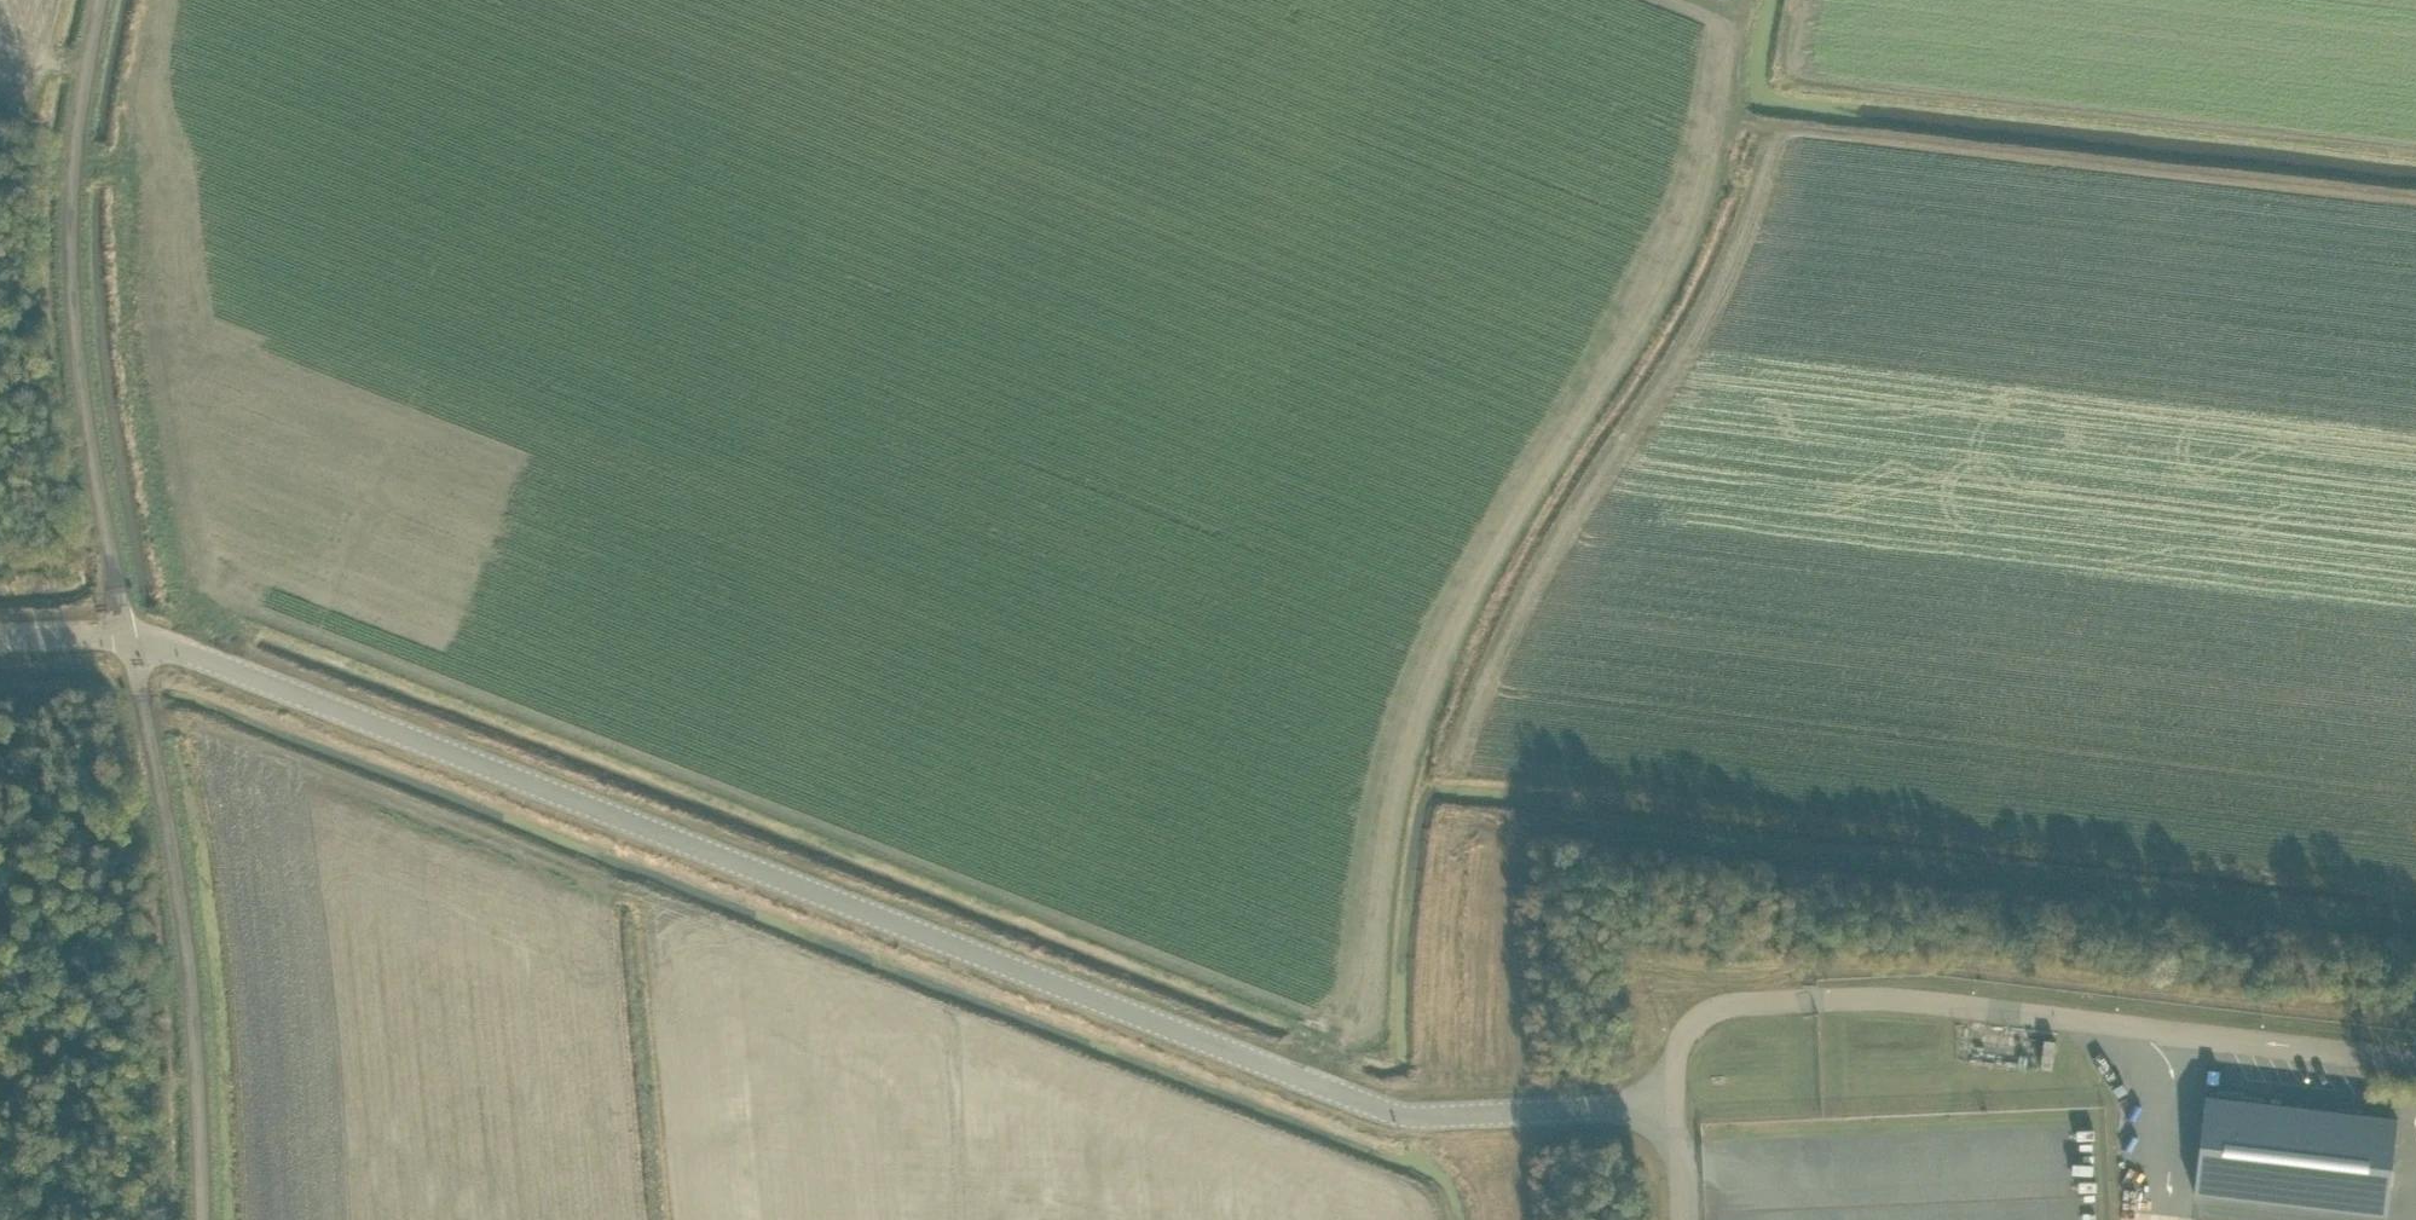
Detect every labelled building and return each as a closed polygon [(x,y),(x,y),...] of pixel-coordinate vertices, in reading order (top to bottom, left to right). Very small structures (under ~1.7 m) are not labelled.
[(2206,1097),(2195,1193),(2387,1216),(2398,1120),(2206,1097)] [(1974,1191),(2095,1187),(2093,1130),(1972,1134),(1974,1191)]
